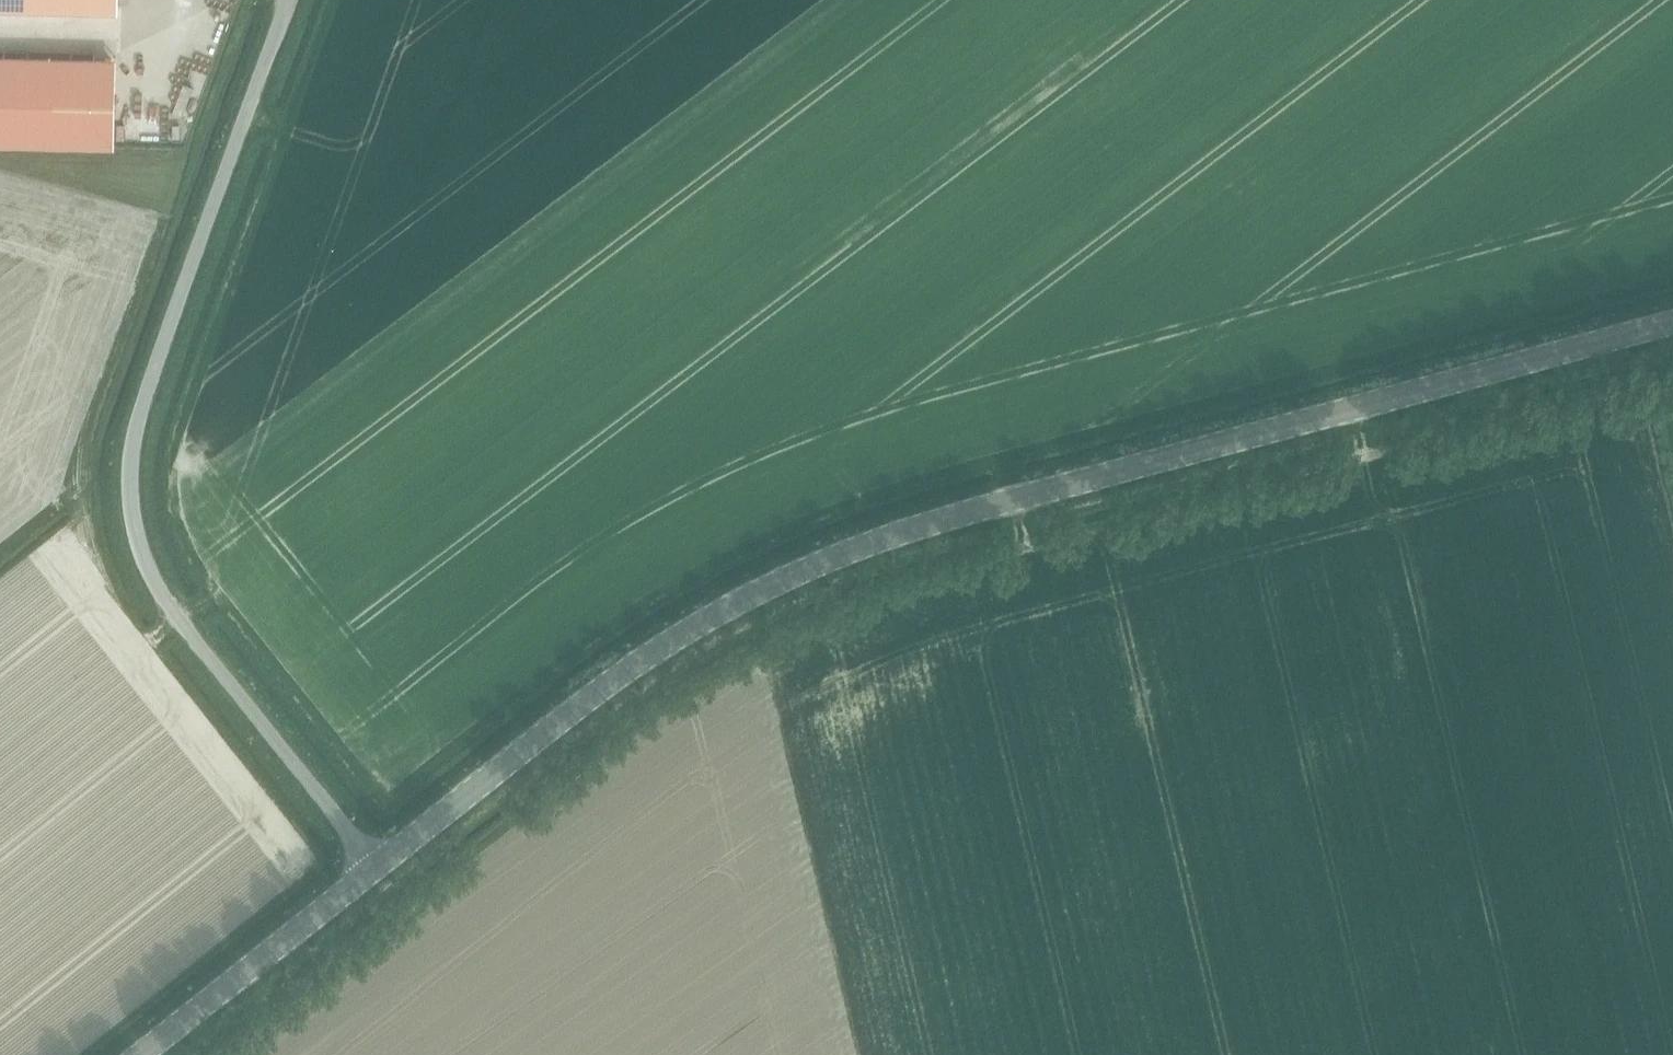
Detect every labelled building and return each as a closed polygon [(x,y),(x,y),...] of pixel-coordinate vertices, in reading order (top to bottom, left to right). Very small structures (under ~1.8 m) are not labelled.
[(116,56),(0,53),(0,142),(114,144),(116,56)]
